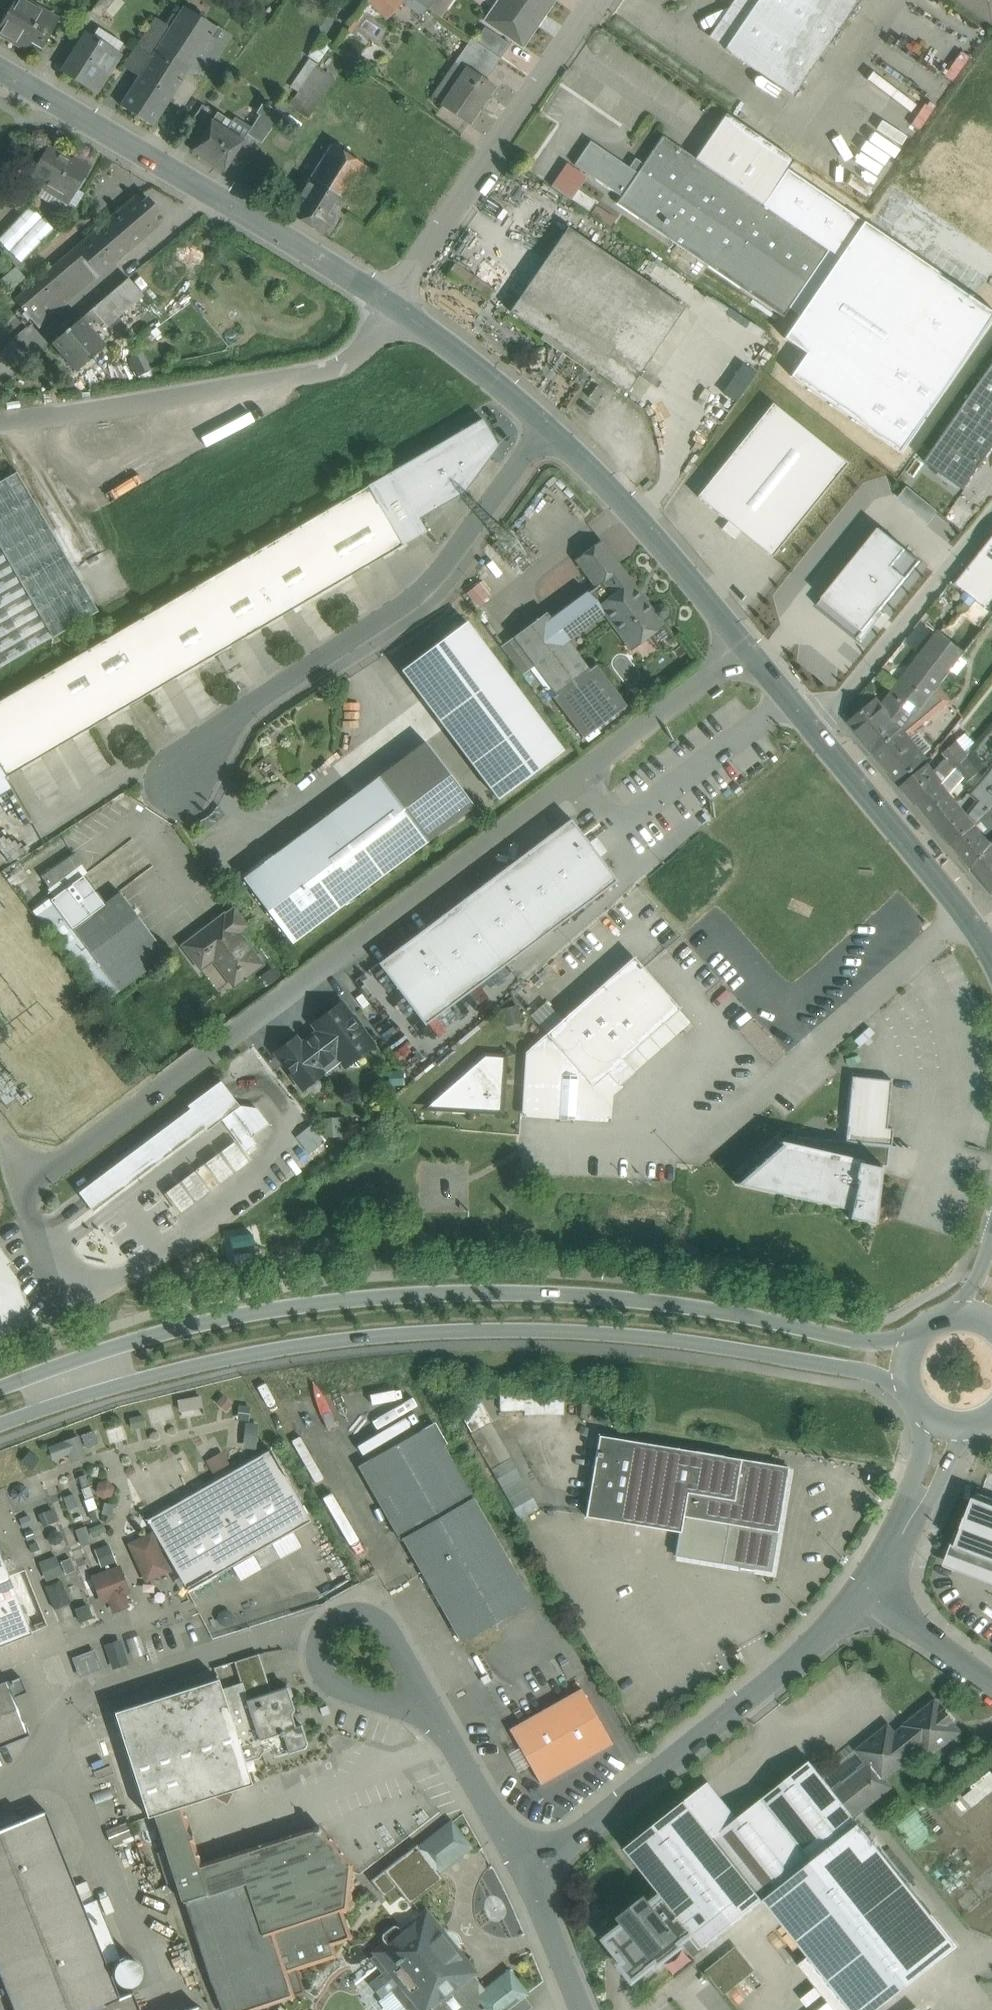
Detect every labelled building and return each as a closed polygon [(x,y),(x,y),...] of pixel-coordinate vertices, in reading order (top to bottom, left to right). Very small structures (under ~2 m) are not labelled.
[(7,12),(0,25),(0,34),(27,50),(35,37),(46,43),(59,20),(44,11),(42,14),(18,0),(15,0),(7,12)] [(7,12),(15,0),(0,0),(0,8),(7,12)] [(91,12),(100,19),(115,0),(100,0),(91,12)] [(383,19),(402,0),(364,0),(383,19)] [(428,10),(434,0),(414,0),(428,10)] [(486,21),(522,46),(554,0),(500,0),(486,21)] [(726,50),(792,95),(857,0),(760,0),(726,50)] [(990,19),(991,16),(991,0),(962,0),(990,19)] [(152,57),(142,72),(175,93),(182,83),(217,29),(184,8),(152,57)] [(237,42),(217,29),(182,83),(202,96),(237,42)] [(509,46),(485,29),(476,42),(500,59),(509,46)] [(119,55),(88,36),(66,72),(97,91),(119,55)] [(500,59),(476,42),(460,66),(466,71),(466,70),(484,82),(485,82),(500,59)] [(152,57),(138,47),(124,68),(139,77),(142,72),(152,57)] [(952,81),(971,57),(960,49),(941,74),(952,81)] [(316,66),(288,105),(308,119),(335,79),(316,66)] [(484,82),(466,70),(466,71),(442,106),(469,124),(494,88),(485,82),(484,82)] [(175,93),(142,72),(139,77),(121,106),(153,127),(175,93)] [(872,77),(868,83),(913,114),(917,107),(872,77)] [(922,130),(936,103),(924,97),(910,124),(922,130)] [(282,115),(266,104),(247,135),(261,144),(282,115)] [(202,106),(189,126),(199,132),(212,112),(202,106)] [(794,160),(726,114),(695,158),(763,205),(794,160)] [(243,142),(211,122),(192,151),(223,171),(243,142)] [(643,164),(640,162),(634,170),(637,173),(617,203),(783,317),(829,250),(763,205),(695,158),(662,136),(643,164)] [(366,167),(332,146),(308,182),(342,204),(366,167)] [(72,164),(47,149),(31,177),(55,192),(53,196),(68,204),(89,168),(74,160),(72,164)] [(587,177),(567,163),(551,186),(571,200),(587,177)] [(571,200),(590,214),(606,190),(587,177),(571,200)] [(342,204),(308,182),(288,213),(322,235),(342,204)] [(833,218),(846,200),(822,183),(809,201),(833,218)] [(136,197),(16,301),(40,329),(161,225),(136,197)] [(21,262),(53,228),(30,206),(0,238),(0,242),(21,262)] [(686,309),(569,228),(511,312),(628,393),(686,309)] [(130,280),(142,294),(157,282),(144,267),(130,280)] [(128,278),(82,318),(87,324),(94,318),(100,325),(104,322),(106,325),(142,294),(130,280),(128,278)] [(87,324),(82,318),(52,343),(76,371),(106,346),(87,324)] [(926,463),(965,490),(991,451),(991,368),(926,463)] [(847,463),(772,403),(697,497),(772,557),(847,463)] [(483,419),(391,472),(426,532),(427,532),(419,519),(464,492),(498,446),(483,419)] [(0,549),(0,668),(98,611),(17,472),(0,482),(0,547),(1,548),(0,549)] [(426,532),(391,472),(368,486),(403,546),(426,532)] [(368,486),(81,654),(116,713),(403,546),(368,486)] [(937,510),(909,488),(900,499),(928,521),(937,510)] [(817,606),(858,640),(921,562),(880,529),(817,606)] [(955,585),(986,609),(991,601),(991,539),(955,585)] [(601,541),(575,560),(590,580),(594,577),(599,578),(601,582),(621,567),(601,541)] [(653,611),(621,567),(601,582),(586,593),(602,615),(604,613),(631,650),(664,625),(659,619),(660,619),(662,619),(666,616),(667,610),(664,606),(659,605),(654,608),(654,610),(653,611)] [(586,593),(551,619),(567,641),(602,615),(586,593)] [(546,613),(513,637),(535,666),(557,695),(589,670),(567,641),(551,619),(546,613)] [(563,750),(466,621),(401,670),(498,799),(563,750)] [(965,654),(940,634),(918,661),(943,682),(965,654)] [(535,666),(513,637),(500,647),(522,675),(535,666)] [(902,645),(888,657),(899,670),(913,659),(902,645)] [(0,701),(0,770),(5,778),(116,713),(81,654),(0,701)] [(943,682),(918,661),(893,691),(898,694),(913,713),(927,702),(932,696),(939,687),(943,682)] [(626,706),(595,666),(589,670),(557,695),(553,697),(584,738),(626,706)] [(950,700),(939,687),(932,696),(927,702),(936,712),(950,700)] [(893,691),(882,706),(877,700),(850,723),(875,753),(876,753),(902,731),(914,714),(913,713),(898,694),(893,691)] [(902,731),(876,753),(900,782),(927,761),(906,736),(911,731),(913,732),(936,712),(927,702),(913,713),(914,714),(902,731)] [(474,806),(425,741),(379,777),(428,841),(474,806)] [(966,756),(955,744),(944,753),(948,758),(956,769),(967,758),(966,756)] [(985,765),(972,749),(966,756),(967,758),(978,771),(985,765)] [(927,765),(903,786),(918,805),(919,804),(943,784),(956,769),(948,758),(934,774),(927,765)] [(978,771),(967,758),(956,769),(965,779),(967,782),(979,773),(978,771)] [(934,823),(952,845),(976,825),(989,809),(991,806),(991,766),(986,773),(970,792),(980,801),(968,815),(958,803),(934,823)] [(943,784),(919,804),(934,823),(958,803),(951,794),(965,779),(956,769),(943,784)] [(0,770),(0,795),(11,788),(5,778),(0,770)] [(379,777),(300,836),(341,890),(329,899),(337,910),(428,841),(379,777)] [(952,845),(970,867),(990,842),(985,835),(991,829),(991,813),(989,809),(976,825),(952,845)] [(571,819),(378,963),(425,1025),(617,881),(571,819)] [(300,836),(243,879),(292,943),(337,910),(329,899),(341,890),(300,836)] [(972,869),(991,893),(991,845),(972,869)] [(74,854),(41,876),(50,889),(82,867),(74,854)] [(83,876),(51,900),(72,928),(72,929),(119,991),(167,955),(120,892),(104,905),(83,876)] [(72,928),(51,900),(41,907),(46,915),(52,923),(46,927),(103,1003),(119,991),(72,929),(72,928)] [(248,926),(235,908),(225,915),(239,933),(248,926)] [(224,914),(182,945),(201,971),(213,961),(233,987),(262,965),(239,933),(225,915),(224,914)] [(46,915),(42,917),(38,921),(44,929),(46,927),(52,923),(46,915)] [(633,957),(546,1034),(593,1086),(608,1072),(619,1085),(634,1072),(623,1059),(680,1009),(633,957)] [(372,1045),(341,1004),(314,1024),(319,1030),(337,1055),(346,1065),(358,1066),(359,1055),(372,1045)] [(319,1030),(300,1045),(318,1069),(337,1055),(319,1030)] [(593,1086),(546,1034),(529,1049),(526,1114),(608,1119),(609,1094),(619,1085),(608,1072),(593,1086)] [(300,1045),(295,1038),(276,1053),(303,1088),(322,1074),(318,1069),(300,1045)] [(485,1055),(427,1106),(428,1108),(502,1112),(505,1056),(485,1055)] [(892,1080),(852,1076),(845,1141),(883,1145),(891,1146),(893,1129),(882,1128),(882,1122),(887,1122),(892,1080)] [(220,1081),(187,1106),(190,1109),(78,1192),(93,1211),(204,1128),(206,1131),(221,1120),(239,1106),(220,1081)] [(256,1108),(239,1106),(221,1120),(246,1152),(256,1144),(251,1137),(269,1125),(256,1108)] [(295,1134),(308,1150),(322,1139),(309,1123),(295,1134)] [(845,1141),(802,1137),(800,1146),(784,1142),(736,1184),(850,1210),(848,1218),(874,1224),(883,1145),(845,1141)] [(218,1184),(204,1165),(196,1170),(210,1190),(218,1184)] [(31,1319),(16,1277),(7,1265),(11,1262),(0,1248),(0,1330),(31,1319)] [(408,1387),(334,1420),(348,1450),(422,1417),(408,1387)] [(501,1407),(517,1408),(518,1395),(501,1394),(501,1407)] [(472,1434),(491,1469),(511,1458),(491,1423),(472,1434)] [(433,1428),(363,1467),(402,1537),(472,1497),(433,1428)] [(48,1441),(52,1462),(84,1456),(81,1442),(94,1439),(93,1432),(48,1441)] [(788,1467),(599,1436),(586,1517),(637,1525),(642,1493),(684,1500),(681,1516),(683,1516),(728,1524),(722,1564),(771,1572),(788,1467)] [(270,1450),(147,1520),(188,1591),(311,1521),(270,1450)] [(511,1458),(491,1469),(513,1509),(533,1498),(511,1458)] [(684,1500),(642,1493),(637,1525),(681,1532),(683,1516),(681,1516),(684,1500)] [(472,1497),(402,1537),(462,1642),(532,1602),(472,1497)] [(974,1497),(961,1532),(955,1547),(991,1561),(991,1504),(974,1497)] [(533,1498),(513,1509),(520,1520),(539,1509),(533,1498)] [(955,1547),(961,1532),(957,1531),(944,1565),(991,1584),(991,1561),(955,1547)] [(31,1633),(0,1555),(0,1645),(31,1633)] [(58,1576),(61,1575),(53,1557),(36,1564),(54,1607),(69,1600),(58,1576)] [(93,1601),(108,1599),(109,1609),(126,1607),(122,1568),(90,1572),(93,1601)] [(102,1644),(109,1666),(124,1661),(117,1639),(102,1644)] [(77,1672),(96,1667),(93,1650),(73,1654),(77,1672)] [(258,1654),(234,1662),(240,1683),(246,1700),(271,1692),(258,1654)] [(0,1683),(0,1747),(29,1735),(14,1698),(27,1693),(20,1677),(8,1682),(7,1680),(0,1683)] [(218,1679),(114,1712),(147,1816),(155,1814),(181,1806),(212,1796),(227,1804),(233,1792),(229,1790),(251,1783),(243,1758),(221,1689),(218,1679)] [(271,1692),(246,1700),(240,1683),(221,1689),(243,1758),(262,1752),(264,1749),(264,1747),(270,1745),(273,1754),(277,1756),(305,1748),(307,1744),(301,1724),(294,1726),(291,1714),(293,1709),(286,1687),(271,1692)] [(581,1689),(509,1730),(540,1783),(612,1743),(581,1689)] [(870,1764),(865,1768),(865,1767),(834,1791),(854,1816),(890,1787),(884,1779),(923,1747),(929,1755),(959,1732),(951,1722),(954,1719),(946,1710),(943,1712),(935,1702),(906,1726),(907,1727),(896,1736),(889,1727),(859,1750),(870,1764)] [(810,1761),(763,1798),(813,1861),(860,1824),(854,1816),(834,1791),(810,1761)] [(983,1791),(991,1785),(991,1770),(976,1781),(983,1791)] [(715,1836),(737,1819),(705,1778),(627,1840),(663,1885),(698,1928),(710,1944),(765,1899),(715,1836)] [(813,1861),(763,1798),(737,1819),(715,1836),(765,1899),(813,1861)] [(181,1806),(155,1814),(183,1902),(187,1901),(210,1894),(181,1806)] [(133,1992),(119,1997),(106,1964),(113,1961),(115,1965),(114,1970),(114,1976),(116,1981),(120,1984),(125,1986),(130,1986),(135,1984),(139,1980),(141,1976),(141,1970),(140,1965),(136,1961),(131,1959),(126,1958),(121,1960),(97,1899),(83,1905),(45,1811),(0,1829),(0,1975),(14,2009),(140,2009),(133,1992)] [(451,1823),(419,1849),(437,1872),(469,1847),(451,1823)] [(765,1899),(810,1955),(854,2009),(879,2009),(958,1946),(860,1824),(813,1861),(765,1899)] [(316,1829),(237,1855),(246,1882),(245,1882),(270,1960),(275,1974),(294,1968),(333,1955),(329,1942),(348,1936),(339,1910),(341,1909),(343,1908),(342,1907),(343,1907),(343,1906),(348,1866),(348,1865),(318,1830),(318,1829),(317,1830),(316,1828),(316,1829)] [(210,1894),(187,1901),(212,1979),(270,1960),(245,1882),(210,1894)] [(687,1946),(683,1940),(698,1928),(663,1885),(647,1897),(644,1892),(620,1911),(625,1916),(605,1932),(623,1955),(618,1959),(634,1979),(655,1961),(660,1967),(687,1946)] [(425,1913),(402,1932),(398,1927),(393,1927),(383,1934),(383,1939),(387,1944),(374,1954),(375,1954),(371,1957),(383,1973),(372,1983),(371,1983),(381,1996),(382,1996),(391,1988),(408,2009),(415,2009),(420,2006),(423,2007),(426,2008),(429,2007),(432,2009),(484,2009),(475,1998),(477,1997),(463,1980),(472,1973),(425,1913)] [(736,1946),(706,1971),(726,1995),(756,1970),(736,1946)] [(810,1955),(799,1964),(836,2009),(854,2009),(810,1955)] [(212,1979),(224,2009),(243,2009),(244,2009),(283,1997),(275,1974),(270,1960),(212,1979)] [(294,1968),(275,1974),(283,1997),(300,1991),(296,1977),(297,1976),(294,1968)] [(475,1998),(484,2009),(507,2009),(524,1996),(527,1994),(509,1971),(477,1997),(475,1998)] [(507,2009),(528,2009),(532,2007),(524,1996),(507,2009)]
